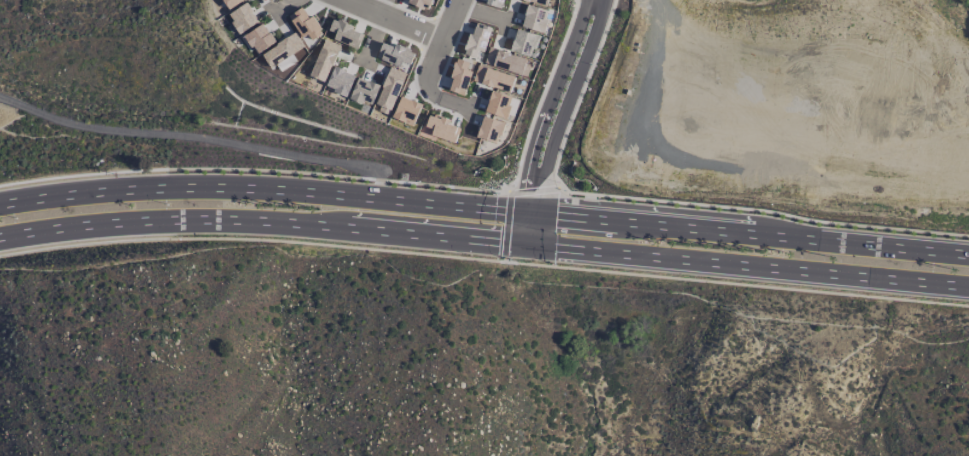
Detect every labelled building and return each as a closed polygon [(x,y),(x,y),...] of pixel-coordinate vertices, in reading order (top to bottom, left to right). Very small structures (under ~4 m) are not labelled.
[(243,0),(222,0),(227,8),(243,0)] [(423,6),(428,8),(431,0),(407,0),(406,3),(422,9),(423,6)] [(501,8),(503,0),(484,0),(483,3),(501,8)] [(239,34),(258,22),(247,3),(227,14),(239,34)] [(548,10),(526,5),(521,27),(542,33),(548,10)] [(299,38),(308,34),(310,40),(322,34),(313,15),(307,18),(302,8),(288,14),(299,38)] [(333,40),(358,48),(363,31),(332,20),(328,31),(335,33),(333,40)] [(274,42),(263,23),(244,35),(256,54),(274,42)] [(489,28),(471,25),(464,55),(482,59),(489,28)] [(531,57),(538,35),(516,29),(510,51),(531,57)] [(291,54),(303,47),(295,34),(261,53),(269,68),(276,65),(279,71),(295,62),(291,54)] [(340,46),(324,39),(308,76),(324,83),(340,46)] [(415,52),(395,45),(394,47),(381,42),(375,59),(400,68),(402,63),(410,66),(415,52)] [(527,75),(531,61),(496,51),(492,65),(527,75)] [(466,70),(468,62),(457,59),(447,90),(464,96),(471,72),(466,70)] [(513,76),(477,66),(472,82),(509,92),(513,76)] [(347,96),(355,75),(333,67),(325,88),(347,96)] [(390,94),(396,80),(386,76),(374,107),(389,113),(396,96),(390,94)] [(372,106),(379,85),(357,77),(350,98),(372,106)] [(512,97),(491,91),(485,112),(506,118),(512,97)] [(421,105),(401,96),(392,117),(412,126),(421,105)] [(429,114),(425,127),(432,129),(431,136),(455,143),(459,128),(448,124),(449,120),(429,114)] [(503,122),(481,116),(476,137),(498,143),(503,122)]
